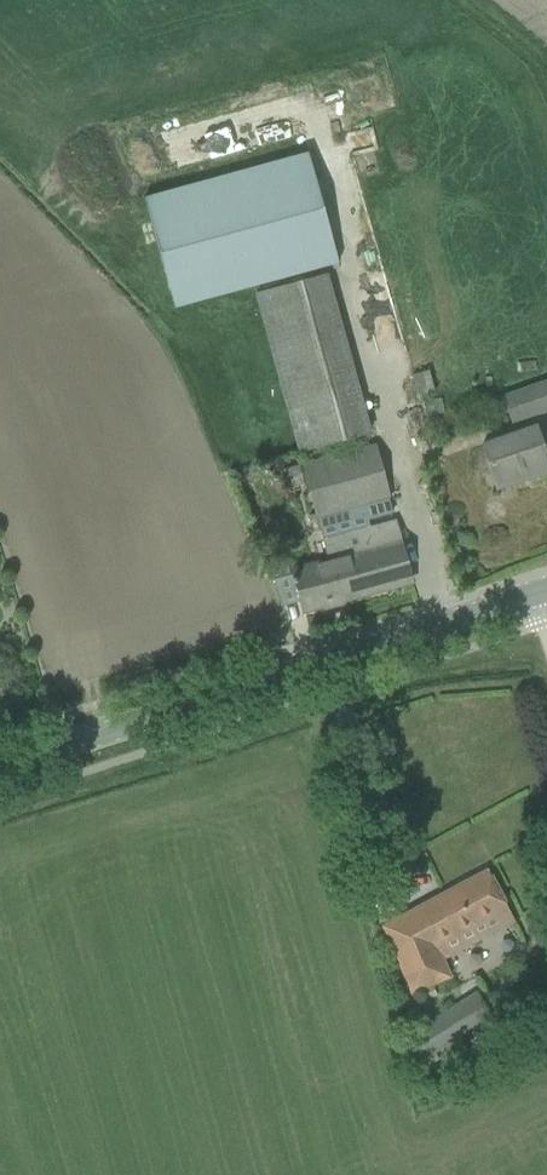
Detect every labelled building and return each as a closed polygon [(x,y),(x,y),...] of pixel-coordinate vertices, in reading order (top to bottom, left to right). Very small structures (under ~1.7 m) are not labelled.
[(338,263),(307,153),(144,198),(174,308),(338,263)] [(254,292),(298,451),(367,431),(323,273),(254,292)] [(428,371),(412,375),(417,395),(433,391),(428,371)] [(509,421),(546,408),(546,379),(500,395),(509,421)] [(497,489),(546,472),(546,461),(535,427),(482,445),(497,489)] [(302,468),(315,516),(387,496),(374,448),(302,468)] [(292,571),(303,612),(411,583),(394,522),(324,541),(330,561),(292,571)] [(284,556),(267,560),(272,580),(288,576),(284,556)] [(383,927),(411,994),(449,978),(441,958),(497,929),(513,920),(487,871),(383,927)] [(406,1038),(420,1061),(491,1016),(477,993),(406,1038)]
